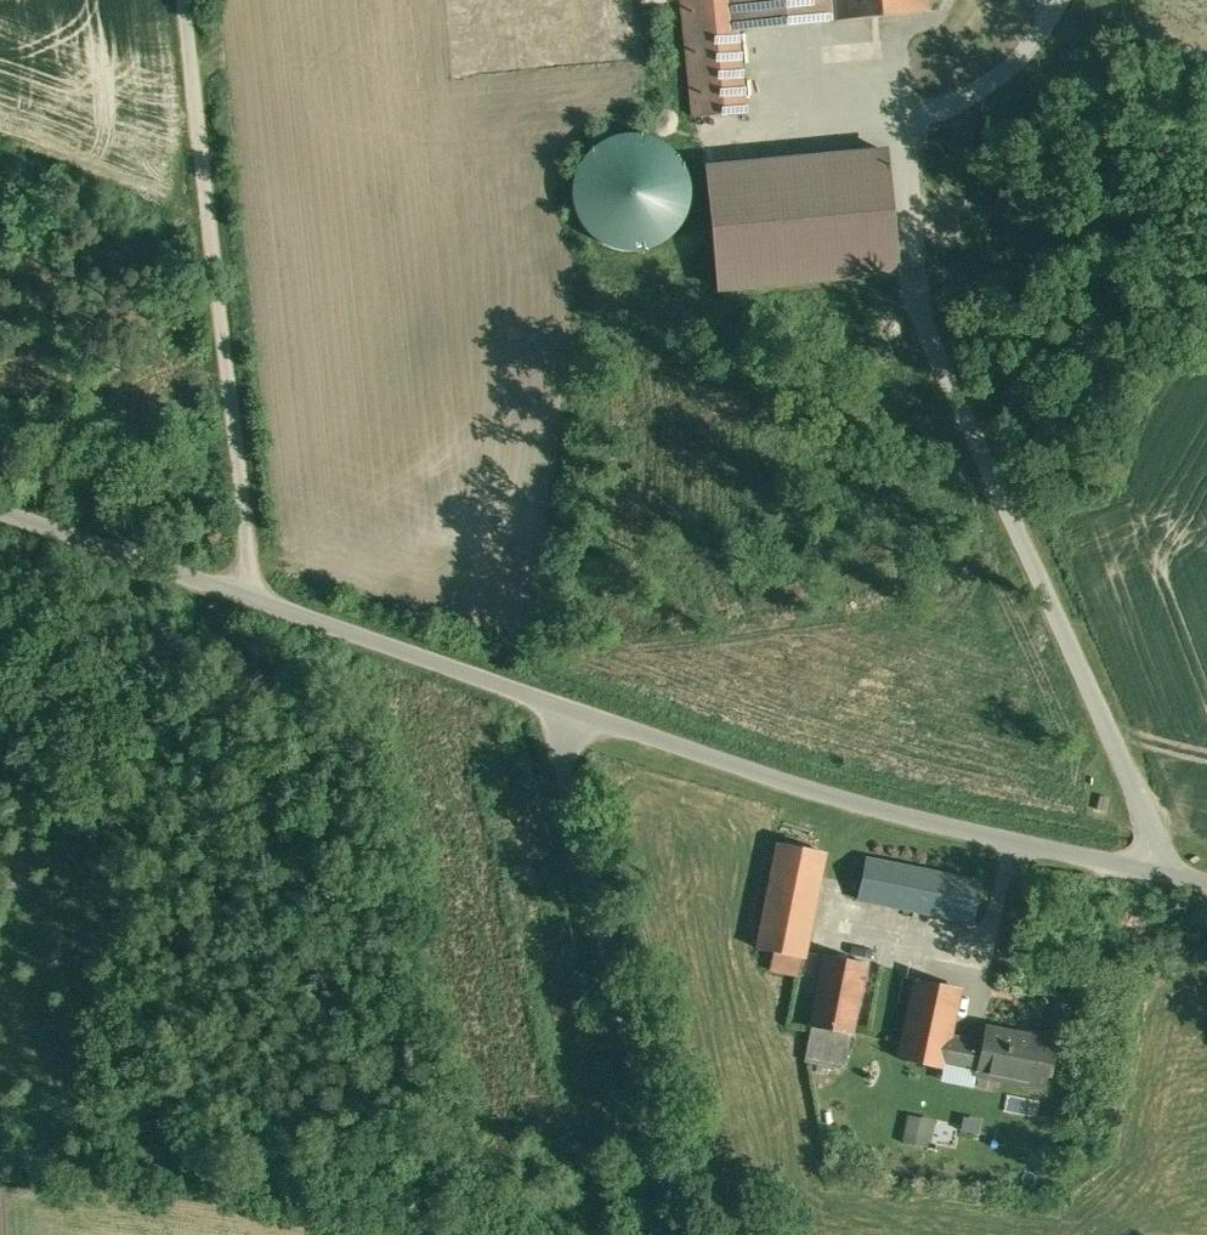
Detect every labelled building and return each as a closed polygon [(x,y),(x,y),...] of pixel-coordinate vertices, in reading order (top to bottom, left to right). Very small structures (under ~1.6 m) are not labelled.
[(695,117),(743,112),(735,30),(733,0),(683,0),(695,117)] [(735,30),(832,21),(830,0),(733,0),(735,30)] [(832,21),(928,11),(927,0),(830,0),(832,21)] [(598,142),(579,156),(568,177),(565,200),(572,223),(586,241),(607,252),(630,255),(653,249),(671,234),(682,214),(685,190),(679,168),(664,149),(644,138),(620,135),(598,142)] [(886,178),(716,185),(718,243),(888,237),(886,178)] [(824,852),(778,843),(757,948),(773,952),(769,969),(799,975),(824,852)] [(980,882),(865,860),(857,899),(972,921),(980,882)] [(865,963),(825,955),(804,1059),(843,1067),(865,963)] [(957,989),(904,978),(898,1003),(952,1014),(953,1014),(957,989)] [(952,1014),(898,1003),(887,1055),(942,1066),(942,1063),(976,1070),(975,1073),(1042,1086),(1052,1036),(1030,1031),(1029,1036),(985,1027),(982,1043),(948,1036),(952,1014)] [(903,1114),(901,1140),(926,1142),(928,1117),(903,1114)]
